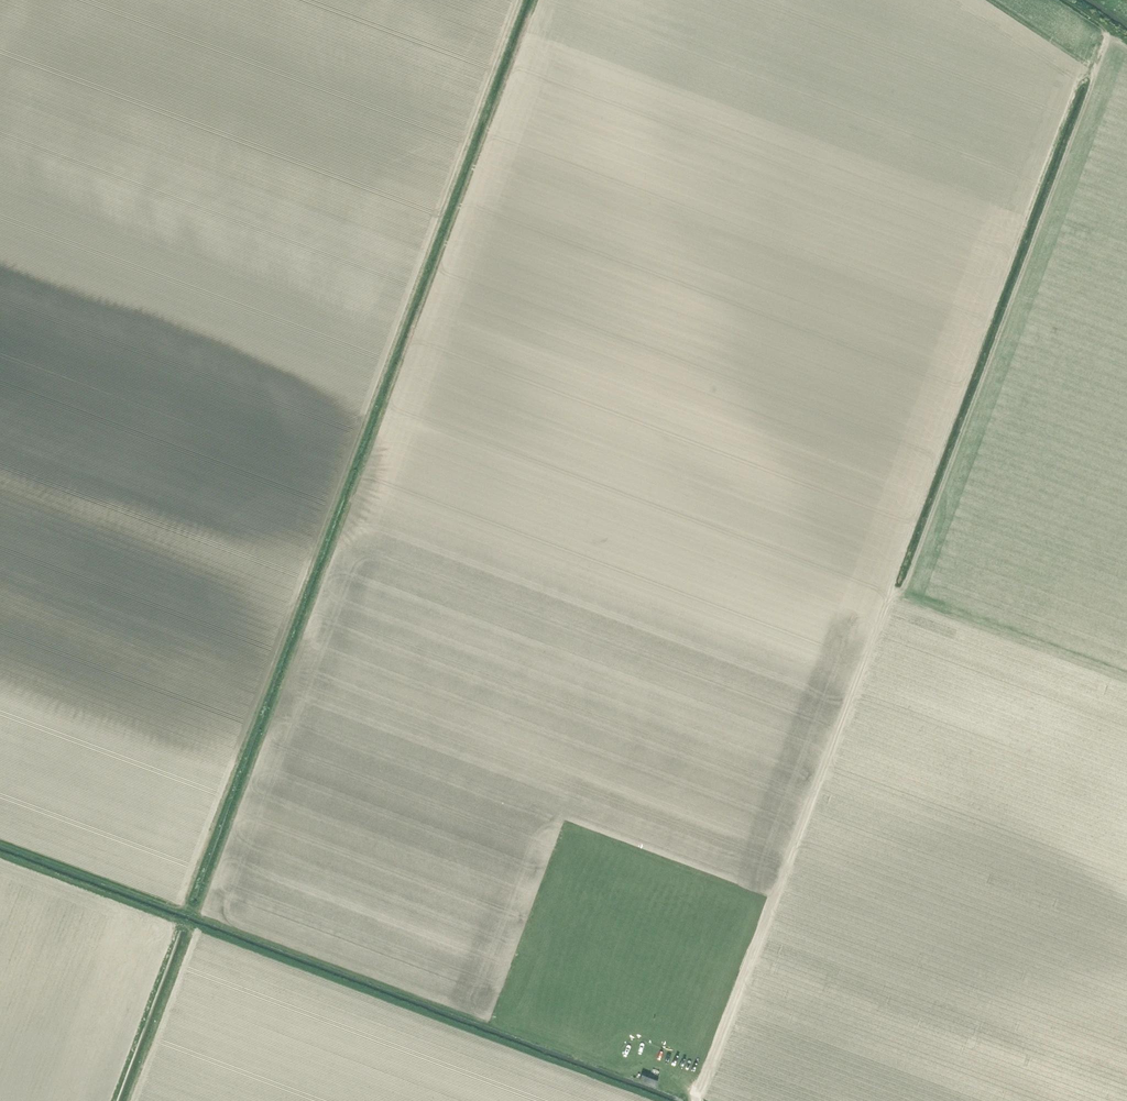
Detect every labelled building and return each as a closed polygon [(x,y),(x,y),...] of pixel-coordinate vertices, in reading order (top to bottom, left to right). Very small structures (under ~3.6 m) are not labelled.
[(660,1076),(643,1071),(641,1078),(658,1083),(660,1076)]
